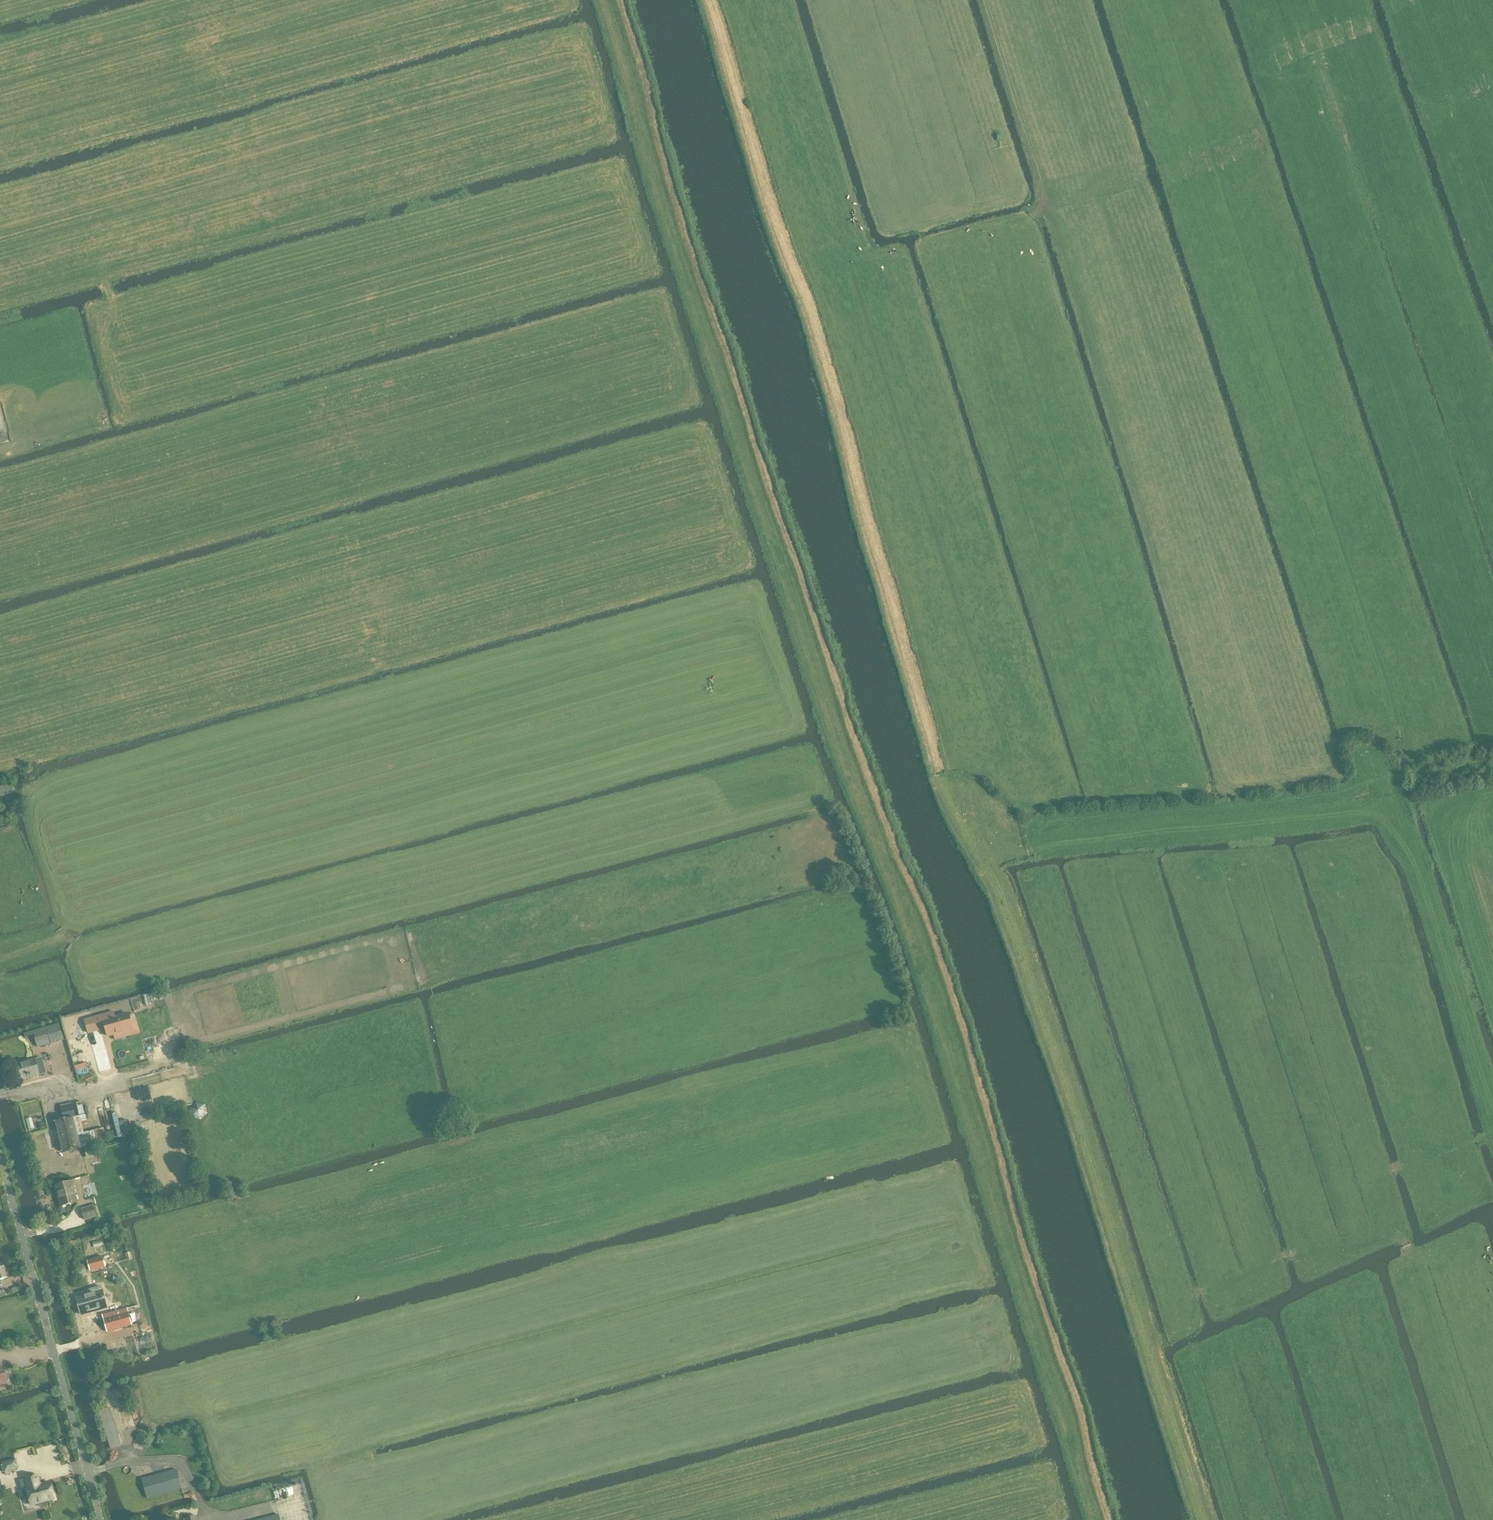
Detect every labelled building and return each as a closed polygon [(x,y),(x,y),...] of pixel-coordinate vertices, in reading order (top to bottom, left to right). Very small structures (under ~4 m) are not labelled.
[(9,795),(13,794),(12,792),(15,792),(12,785),(0,789),(0,797),(0,798),(9,795)] [(108,1037),(114,1035),(133,1030),(129,1017),(128,1015),(115,1018),(114,1013),(98,1017),(99,1023),(101,1022),(103,1028),(105,1028),(108,1037)] [(24,1034),(25,1039),(34,1036),(38,1048),(64,1041),(59,1024),(24,1034)] [(69,1031),(72,1040),(81,1042),(87,1036),(84,1027),(76,1025),(69,1031)] [(19,1081),(39,1075),(35,1060),(15,1065),(19,1081)] [(81,1102),(76,1103),(79,1115),(84,1114),(81,1102)] [(87,1147),(82,1125),(80,1116),(55,1122),(62,1153),(87,1147)] [(87,1159),(99,1156),(96,1145),(84,1148),(87,1159)] [(61,1206),(77,1202),(71,1182),(55,1186),(61,1206)] [(85,1220),(96,1217),(93,1206),(81,1209),(85,1220)] [(103,1257),(87,1261),(90,1272),(106,1268),(103,1257)] [(87,1276),(84,1264),(70,1267),(73,1277),(79,1276),(79,1277),(87,1276)] [(91,1294),(77,1298),(82,1315),(108,1308),(101,1287),(90,1290),(91,1294)] [(102,1315),(107,1333),(131,1326),(127,1309),(102,1315)] [(92,1360),(94,1369),(101,1367),(99,1359),(92,1360)] [(8,1383),(7,1382),(10,1381),(8,1373),(5,1374),(3,1368),(0,1368),(0,1385),(8,1383)] [(111,1449),(121,1446),(110,1408),(99,1411),(111,1449)] [(3,1465),(1,1466),(3,1473),(18,1469),(15,1460),(2,1463),(3,1465)] [(147,1498),(181,1489),(177,1470),(142,1480),(147,1498)] [(27,1491),(23,1492),(25,1500),(29,1499),(31,1506),(39,1504),(40,1506),(42,1507),(46,1506),(47,1504),(47,1502),(55,1500),(50,1483),(42,1485),(42,1484),(41,1484),(40,1484),(38,1476),(24,1480),(27,1491)]
